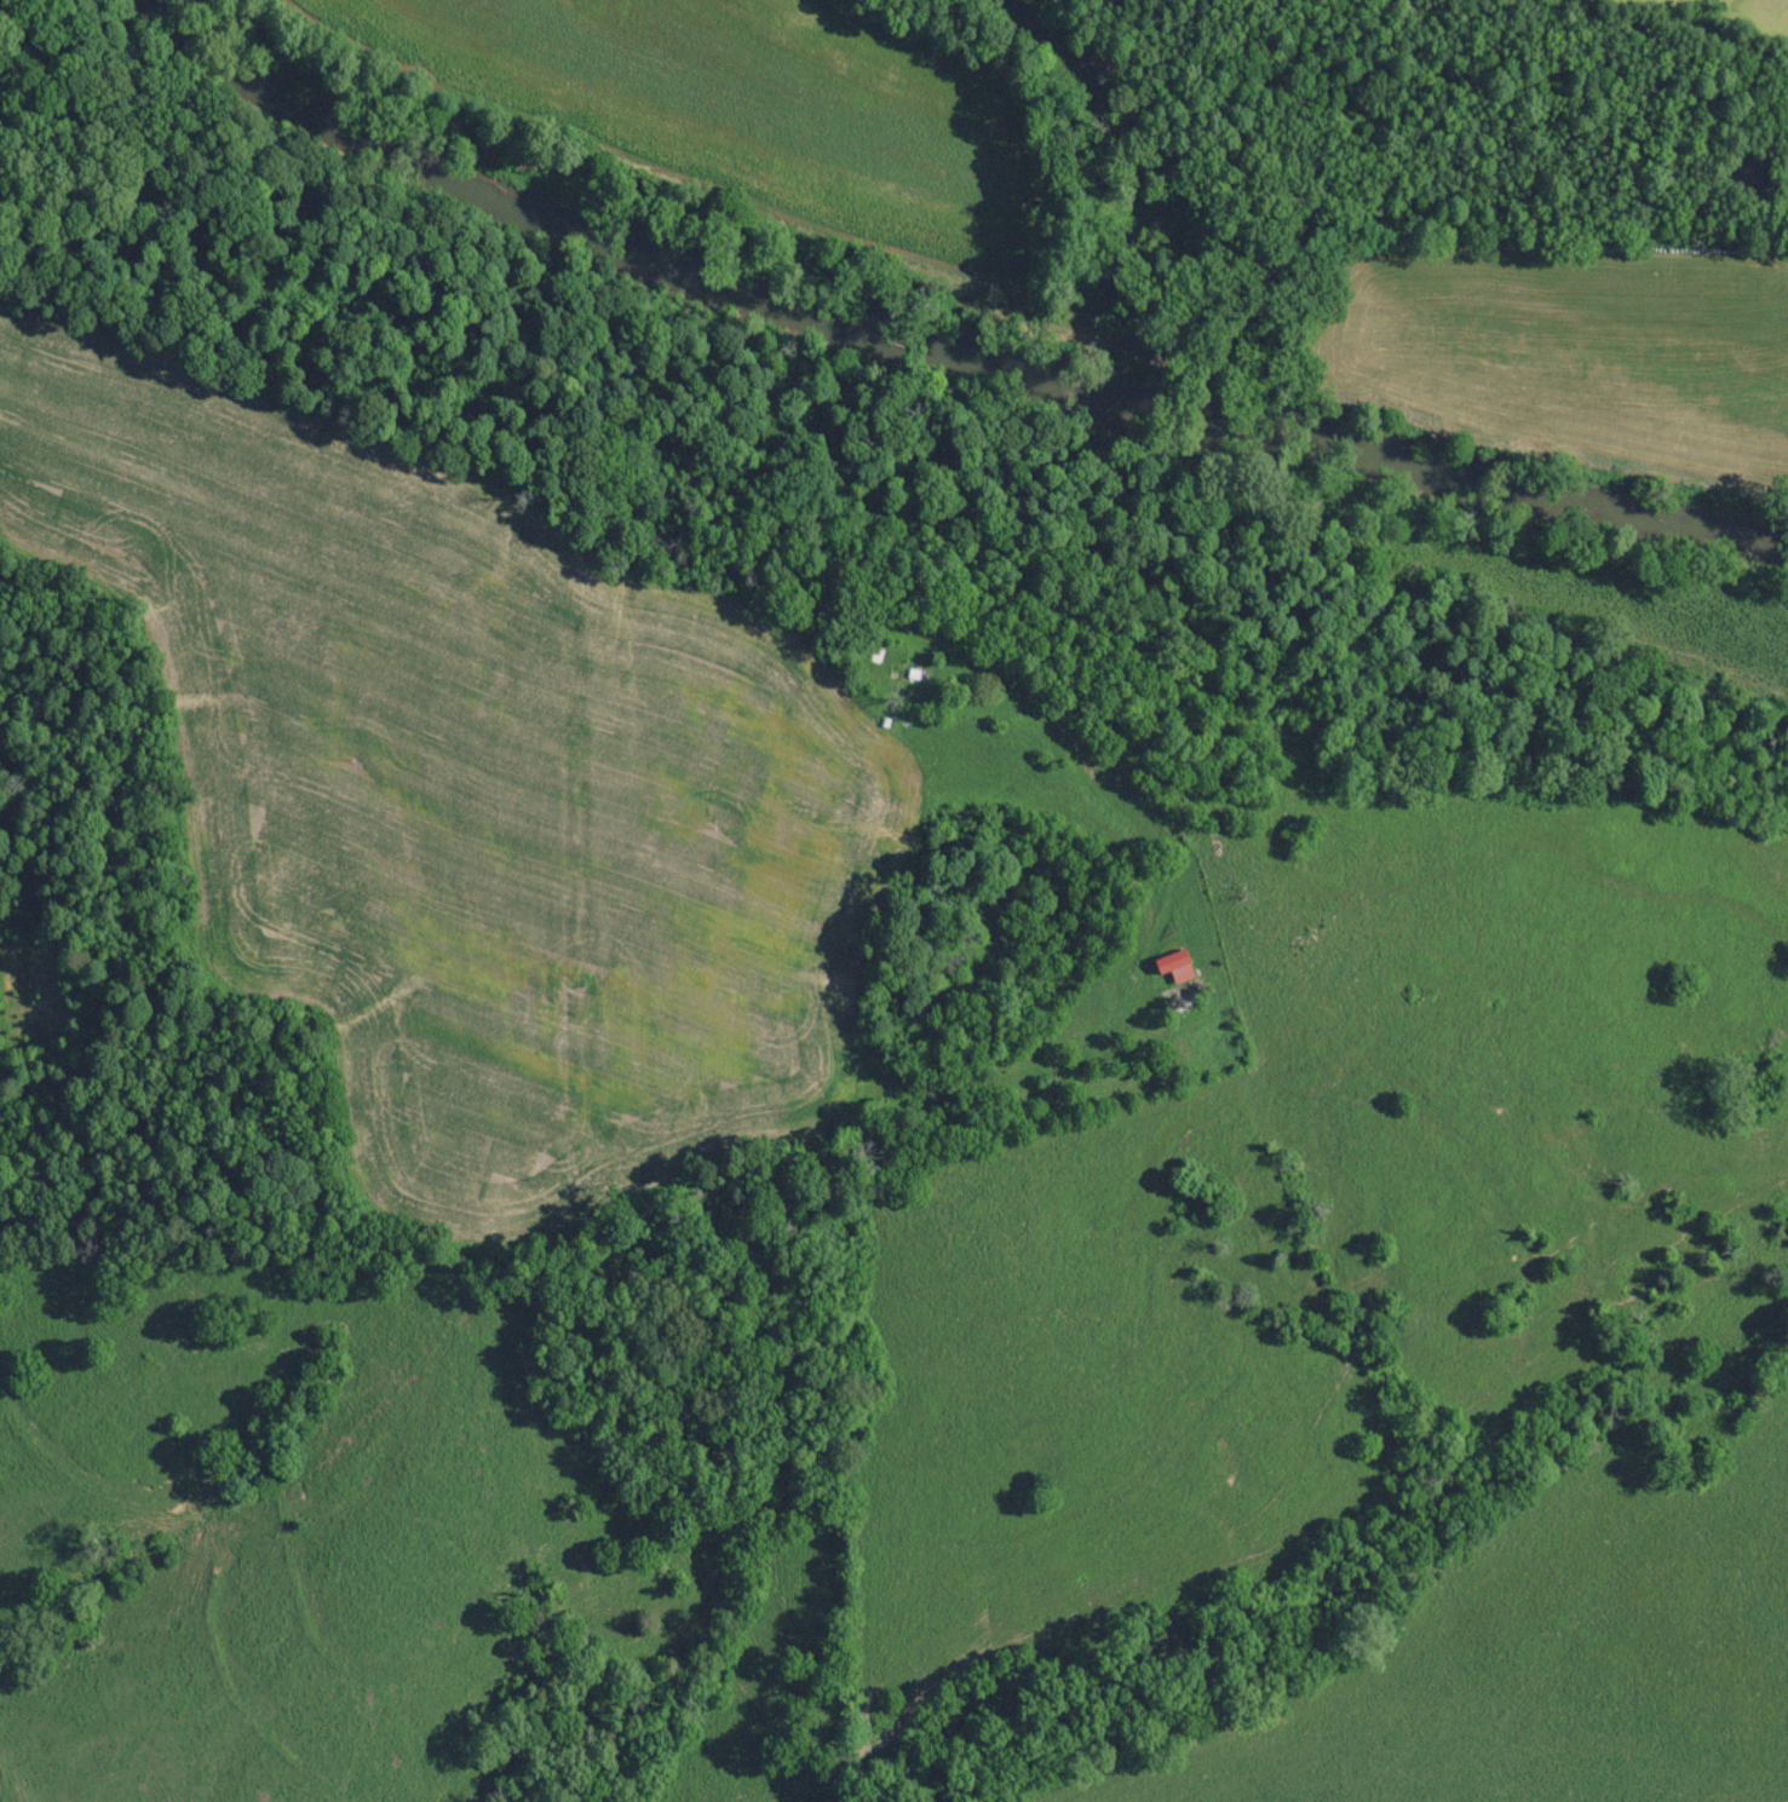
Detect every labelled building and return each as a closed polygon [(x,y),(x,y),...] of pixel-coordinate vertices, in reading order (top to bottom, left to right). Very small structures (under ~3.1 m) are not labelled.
[(913,655),(890,653),(887,685),(909,688),(913,655)]
